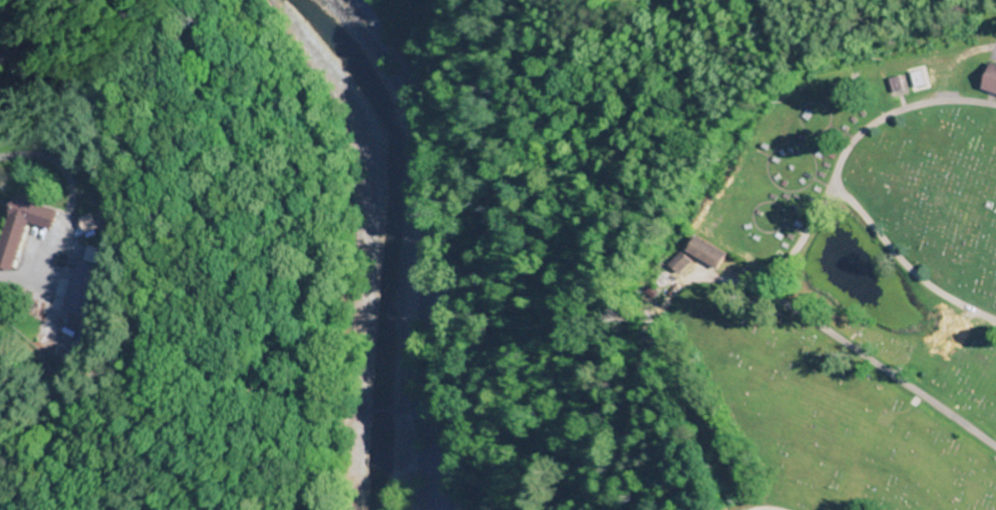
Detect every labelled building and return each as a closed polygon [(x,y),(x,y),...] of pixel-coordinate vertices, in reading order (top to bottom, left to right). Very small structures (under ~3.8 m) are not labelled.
[(988,62),(979,90),(995,96),(995,65),(988,62)] [(885,94),(899,91),(896,77),(882,80),(885,94)] [(54,231),(60,210),(13,198),(0,246),(0,269),(15,273),(28,224),(54,231)] [(727,256),(699,236),(689,251),(717,271),(727,256)] [(678,273),(691,264),(685,255),(672,265),(678,273)]
